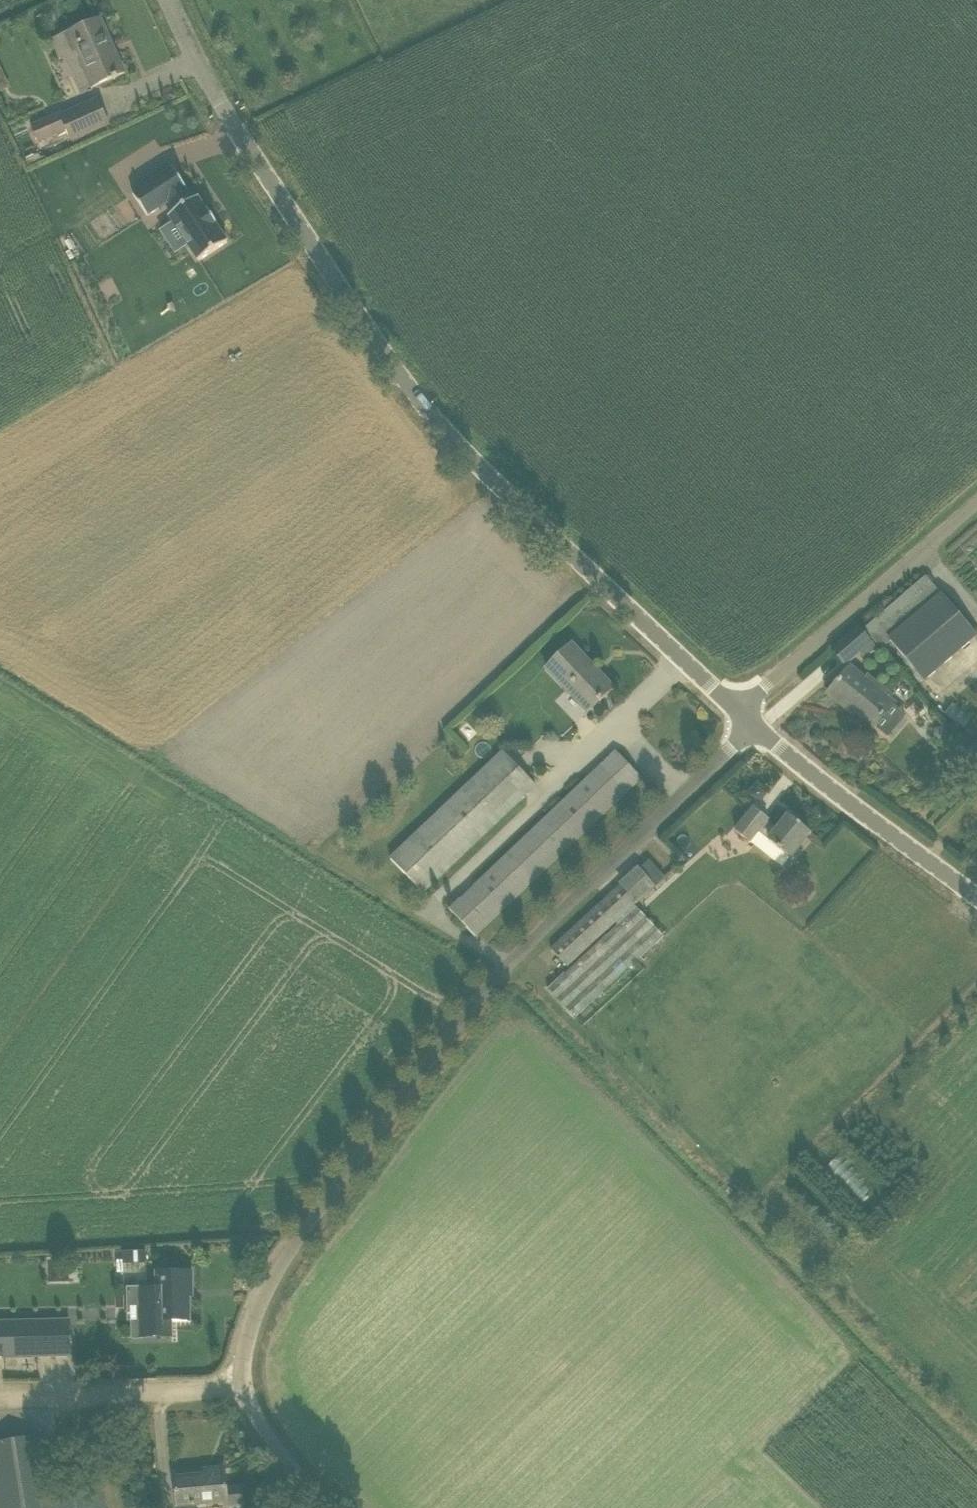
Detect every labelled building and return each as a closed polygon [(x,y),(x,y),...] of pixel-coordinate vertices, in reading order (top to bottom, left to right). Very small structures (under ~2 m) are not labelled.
[(77,52),(93,88),(125,73),(101,19),(52,41),(61,60),(77,52)] [(69,132),(69,134),(73,141),(110,124),(98,99),(62,116),(60,113),(29,127),(38,145),(69,132)] [(175,213),(170,216),(199,261),(228,243),(216,224),(217,224),(209,212),(208,213),(198,198),(193,201),(187,191),(188,190),(174,168),(133,195),(148,217),(169,203),(175,213)] [(976,635),(926,576),(864,629),(883,651),(893,642),(925,680),(976,635)] [(832,651),(834,653),(845,665),(872,642),(860,628),(832,651)] [(572,644),(544,671),(572,701),(575,698),(588,713),(614,688),(572,644)] [(895,704),(850,667),(828,693),(848,710),(851,707),(875,727),(895,704)] [(423,893),(536,786),(504,751),(391,859),(423,893)] [(613,806),(613,805),(588,779),(450,910),(476,937),(613,806)] [(790,859),(811,833),(789,816),(778,830),(768,821),(769,819),(755,808),(736,831),(750,843),(758,833),(790,859)] [(621,884),(577,926),(552,949),(569,967),(615,925),(616,926),(640,904),(621,884)] [(837,1154),(823,1170),(863,1203),(876,1187),(837,1154)] [(173,1337),(172,1321),(190,1320),(188,1289),(193,1289),(192,1272),(156,1274),(158,1304),(140,1305),(142,1339),(173,1337)] [(63,1358),(63,1359),(73,1359),(73,1322),(0,1322),(0,1358),(63,1358)] [(0,1443),(0,1507),(53,1507),(41,1431),(34,1432),(35,1438),(0,1443)] [(176,1477),(178,1507),(179,1507),(196,1507),(195,1505),(199,1505),(227,1502),(228,1506),(243,1505),(242,1487),(227,1488),(225,1467),(210,1468),(210,1474),(176,1477)]
